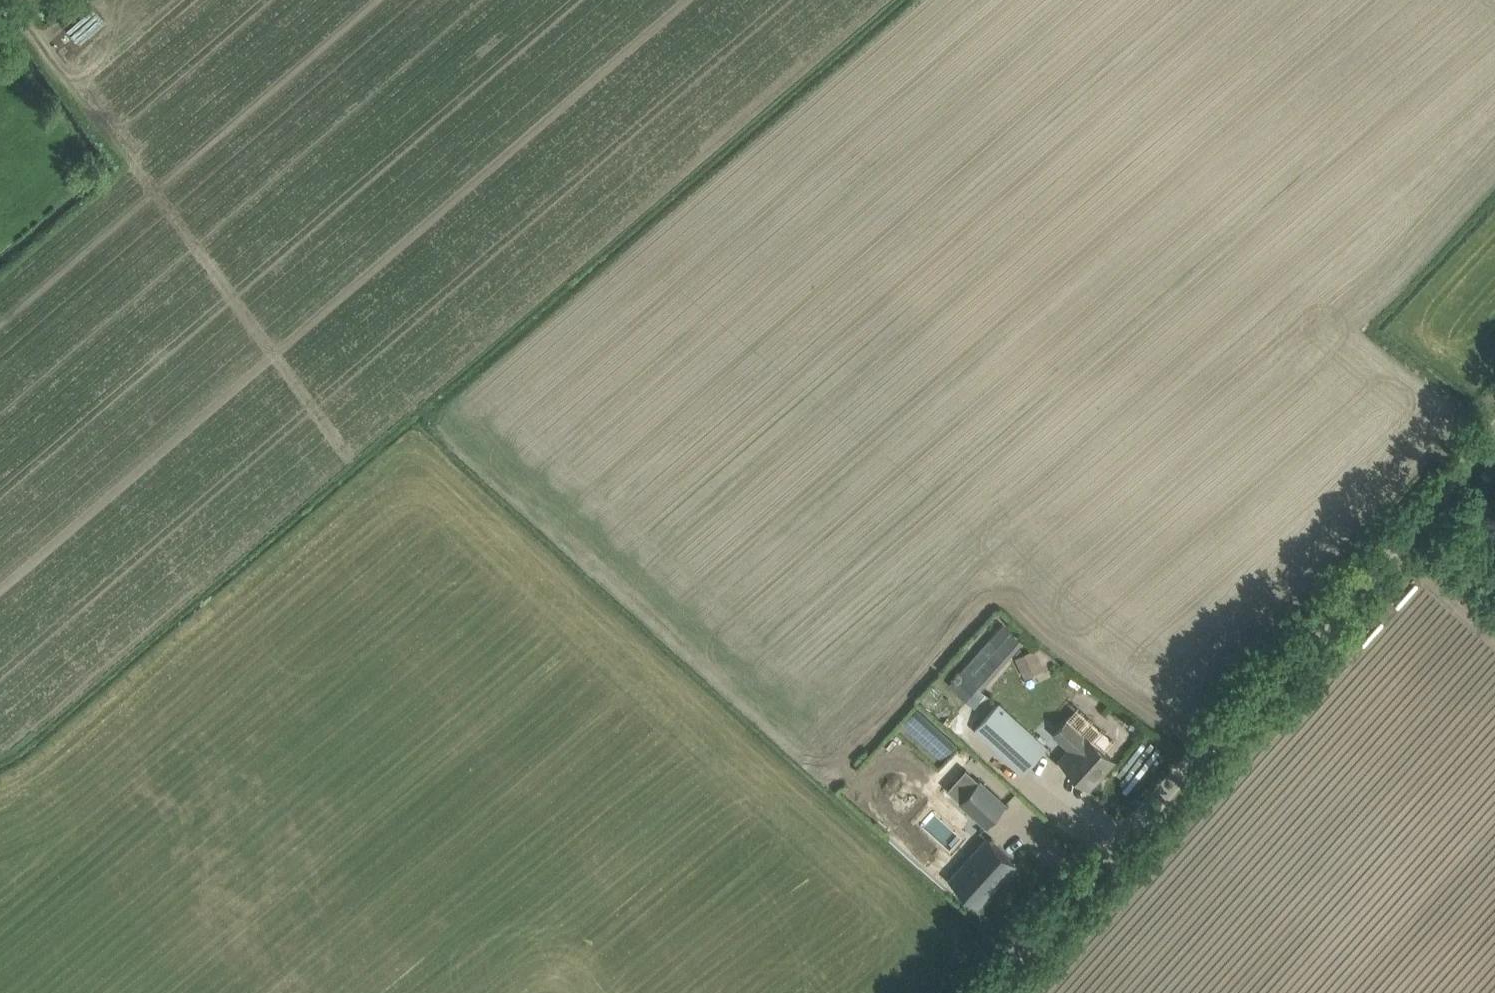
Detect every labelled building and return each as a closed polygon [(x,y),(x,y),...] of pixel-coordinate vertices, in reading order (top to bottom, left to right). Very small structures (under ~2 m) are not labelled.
[(980,683),(1022,637),(1005,621),(962,667),(980,683)] [(1047,643),(1017,658),(1026,676),(1056,661),(1047,643)] [(1031,684),(1054,673),(1050,666),(1028,677),(1031,684)] [(998,703),(975,728),(995,746),(1023,772),(1046,747),(998,703)] [(1067,748),(1058,758),(1090,786),(1105,770),(1102,767),(1112,756),(1070,718),(1053,734),(1067,748)] [(1005,803),(980,781),(981,780),(980,779),(959,802),(960,802),(961,801),(986,824),(985,825),(986,826),(1007,803),(1006,802),(1005,803)] [(987,836),(986,837),(987,838),(951,878),(950,877),(949,878),(979,906),(980,905),(979,904),(1016,863),(1017,864),(1017,863),(987,836)]
